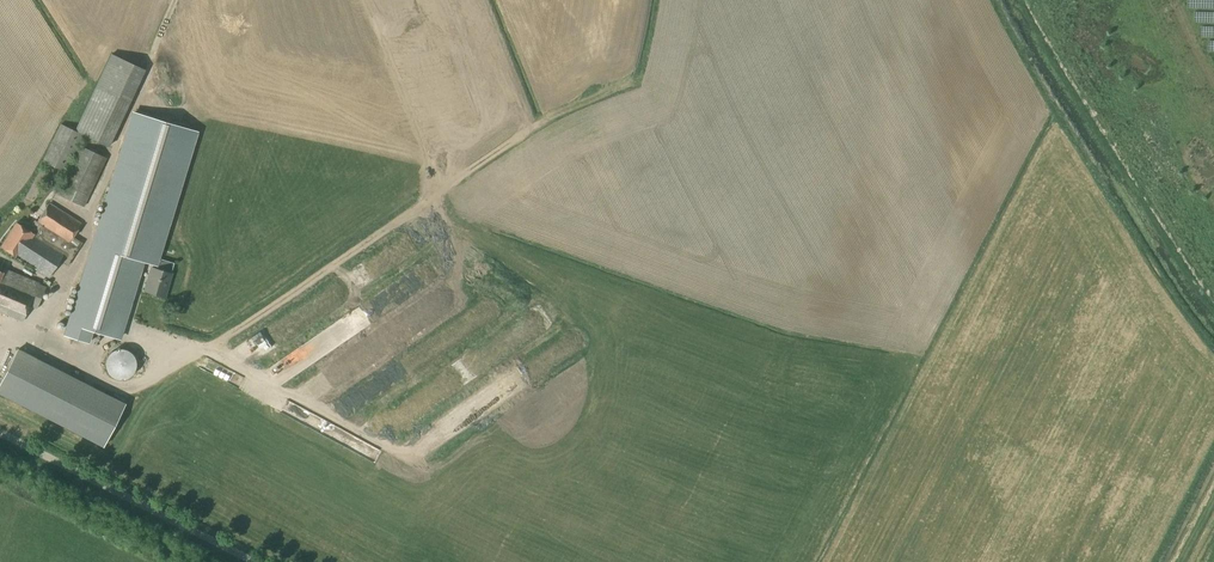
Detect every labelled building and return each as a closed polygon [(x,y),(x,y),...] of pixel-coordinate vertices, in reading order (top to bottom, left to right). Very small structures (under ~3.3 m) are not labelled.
[(108,147),(129,103),(145,69),(111,53),(96,87),(75,131),(108,147)] [(121,340),(144,263),(157,267),(198,132),(132,111),(64,336),(90,344),(93,332),(121,340)] [(65,172),(83,136),(61,124),(43,161),(65,172)] [(83,207),(106,158),(81,147),(58,195),(83,207)] [(81,224),(49,203),(37,222),(34,221),(28,231),(16,223),(1,247),(15,256),(48,278),(59,261),(67,266),(82,243),(73,237),(81,224)] [(161,260),(158,270),(151,268),(144,291),(164,297),(171,274),(174,264),(161,260)] [(0,272),(0,312),(23,321),(29,306),(36,309),(46,288),(38,284),(39,283),(4,269),(2,273),(0,272)] [(122,395),(19,347),(8,371),(17,375),(9,392),(74,423),(76,420),(89,426),(91,421),(107,428),(122,395)] [(121,380),(122,380),(123,380),(125,380),(127,379),(128,378),(130,378),(131,377),(132,376),(133,375),(133,374),(134,373),(135,372),(135,370),(136,369),(136,368),(136,366),(136,365),(136,364),(136,362),(136,361),(135,360),(135,358),(134,357),(133,356),(133,355),(132,354),(131,353),(130,352),(128,352),(127,351),(126,350),(125,350),(123,350),(122,350),(121,350),(118,350),(117,350),(115,350),(114,351),(113,352),(112,352),(111,353),(110,354),(109,355),(108,356),(107,357),(107,358),(106,360),(106,361),(105,362),(105,364),(105,365),(105,366),(105,368),(106,369),(106,370),(107,372),(107,373),(108,374),(109,375),(110,376),(111,377),(112,378),(113,378),(114,379),(115,380),(117,380),(118,380),(119,380),(121,380)]
